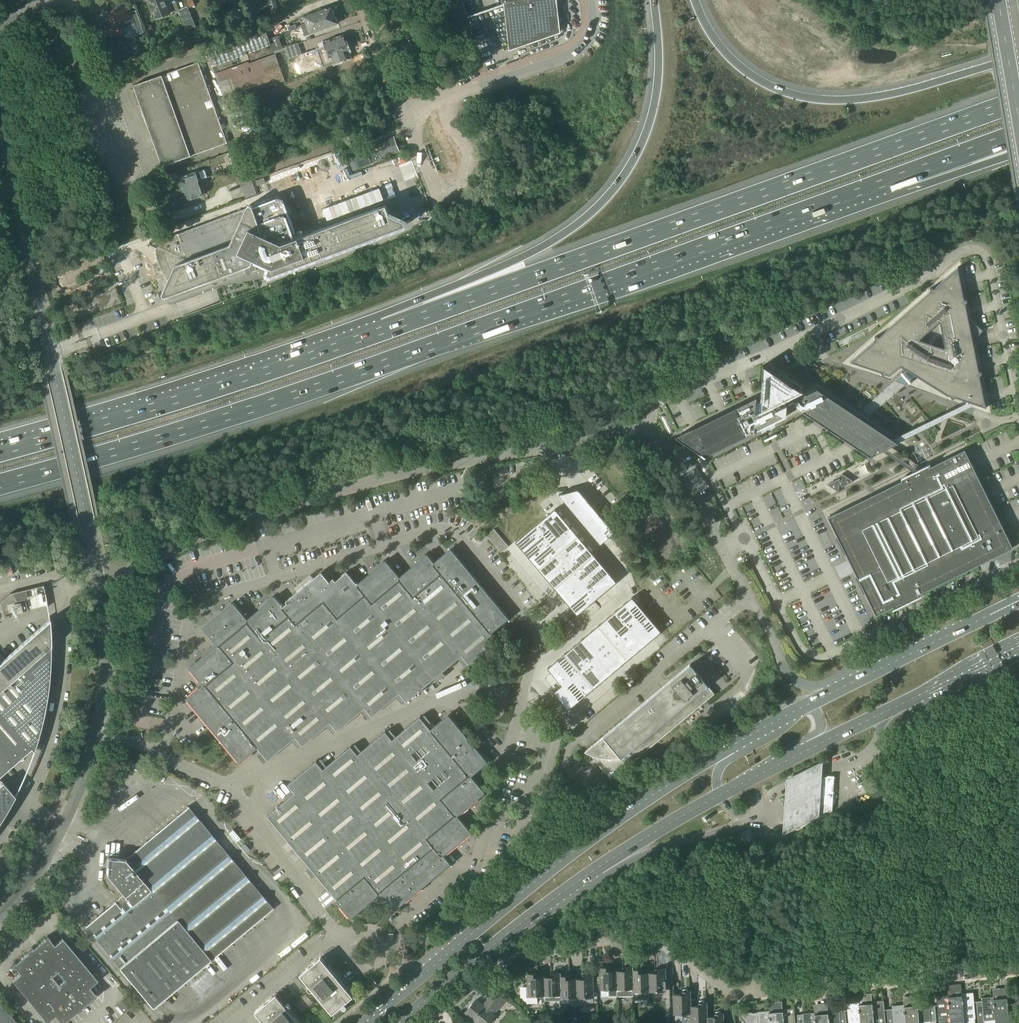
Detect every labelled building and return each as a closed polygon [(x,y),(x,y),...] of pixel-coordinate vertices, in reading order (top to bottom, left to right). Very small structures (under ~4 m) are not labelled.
[(172,0),(149,0),(151,3),(150,3),(154,12),(156,18),(170,13),(176,11),(173,3),(172,0)] [(195,8),(192,0),(188,0),(187,1),(190,9),(195,8)] [(467,17),(486,71),(523,58),(522,57),(527,56),(524,47),(527,46),(526,44),(537,40),(535,35),(560,32),(556,0),(502,0),(502,2),(502,4),(468,16),(467,17)] [(109,22),(92,29),(94,34),(97,41),(102,39),(106,37),(107,38),(107,39),(122,33),(119,23),(122,22),(124,28),(135,24),(136,27),(141,25),(136,10),(131,12),(128,4),(109,12),(107,12),(109,18),(111,22),(109,22)] [(331,6),(304,16),(306,23),(324,17),(325,19),(335,15),(331,6)] [(180,10),(187,29),(195,26),(188,7),(180,10)] [(306,23),(301,25),(304,34),(305,35),(308,34),(309,34),(338,23),(335,16),(335,15),(325,19),(324,17),(306,23)] [(250,61),(273,53),(273,51),(271,46),(265,31),(209,51),(215,67),(218,66),(220,70),(233,65),(231,61),(239,58),(241,62),(248,59),(247,55),(248,55),(250,61)] [(327,50),(345,43),(342,35),(324,42),(325,46),(318,49),(319,52),(321,51),(322,54),(328,52),(327,50)] [(280,43),(271,46),(273,51),(282,48),(280,43)] [(295,57),(302,55),(298,43),(284,48),(288,59),(295,57)] [(305,67),(348,51),(345,43),(327,50),(328,52),(322,54),(321,51),(319,52),(318,49),(302,55),(295,57),(298,65),(301,66),(304,65),(305,67)] [(225,102),(246,95),(285,81),(275,54),(249,63),(249,61),(215,74),(225,102)] [(133,85),(162,166),(227,143),(198,62),(133,85)] [(227,103),(234,123),(248,118),(241,98),(227,103)] [(379,152),(368,155),(371,163),(382,159),(382,158),(399,151),(394,137),(376,144),(378,149),(379,152)] [(345,149),(347,156),(355,153),(352,146),(345,149)] [(228,153),(233,168),(247,163),(241,148),(228,153)] [(252,172),(255,178),(269,172),(267,167),(252,172)] [(197,181),(202,179),(199,171),(178,178),(180,187),(181,187),(181,186),(197,181)] [(256,184),(265,181),(263,176),(254,179),(256,184)] [(202,194),(197,181),(181,186),(181,187),(184,194),(186,199),(202,194)] [(253,183),(242,187),(245,196),(256,192),(255,189),(253,183)] [(393,213),(390,211),(385,201),(282,241),(281,242),(263,234),(263,233),(252,205),(251,204),(250,203),(248,203),(247,204),(247,205),(246,206),(221,216),(221,213),(193,224),(194,226),(178,232),(159,240),(158,237),(151,240),(150,240),(150,241),(149,242),(150,243),(150,244),(151,244),(156,247),(156,250),(157,253),(157,256),(158,260),(159,261),(159,263),(160,266),(162,269),(163,272),(165,274),(167,277),(169,280),(164,292),(163,293),(164,295),(165,296),(166,296),(167,296),(250,264),(251,263),(252,262),(254,256),(271,263),(268,269),(268,271),(269,273),(270,273),(272,273),(404,222),(405,221),(406,219),(405,218),(404,217),(394,212),(393,213)] [(983,331),(968,318),(965,304),(967,301),(965,299),(958,267),(933,289),(930,288),(930,292),(878,337),(875,337),(875,340),(850,362),(881,372),(883,376),(885,374),(889,375),(901,366),(909,371),(908,373),(909,375),(911,376),(913,376),(914,375),(947,395),(951,396),(952,399),(955,397),(986,408),(980,376),(982,373),(979,371),(975,350),(970,346),(975,339),(973,337),(976,333),(979,335),(983,331)] [(801,391),(763,365),(760,402),(757,402),(757,401),(756,401),(756,397),(676,437),(679,439),(678,439),(705,457),(706,456),(753,432),(753,433),(755,432),(755,426),(756,427),(757,424),(759,423),(761,422),(763,421),(765,420),(766,422),(768,423),(770,423),(771,422),(772,421),(772,420),(774,419),(776,418),(778,417),(780,416),(782,414),(786,416),(787,404),(790,403),(791,403),(870,456),(869,456),(870,457),(899,442),(898,442),(818,389),(819,389),(818,388),(806,394),(802,391),(803,391),(802,390),(801,391)] [(1013,548),(971,462),(965,450),(929,467),(930,465),(930,463),(924,466),(924,467),(907,475),(901,477),(901,479),(902,479),(901,481),(828,517),(876,615),(893,607),(893,608),(893,609),(893,610),(899,607),(916,599),(921,596),(921,594),(921,595),(921,593),(1013,548)] [(843,477),(842,477),(842,480),(840,479),(840,478),(827,484),(839,492),(839,485),(841,486),(841,488),(854,481),(842,474),(842,475),(843,475),(850,479),(847,484),(842,481),(843,477)] [(842,475),(842,477),(843,477),(842,481),(847,484),(850,479),(843,475),(842,475)] [(576,490),(558,495),(570,510),(584,498),(576,490)] [(584,498),(570,510),(578,518),(591,507),(584,498)] [(591,507),(578,518),(585,527),(598,515),(591,507)] [(554,509),(535,525),(542,534),(562,518),(554,509)] [(165,511),(154,511),(154,520),(165,520),(165,511)] [(598,515),(585,527),(592,535),(606,524),(598,515)] [(562,518),(542,534),(550,543),(570,527),(562,518)] [(606,524),(592,535),(599,544),(613,533),(606,524)] [(535,525),(515,542),(523,551),(542,534),(535,525)] [(570,527),(550,543),(558,553),(577,536),(570,527)] [(542,534),(523,551),(531,560),(550,543),(542,534)] [(577,536),(558,553),(566,562),(585,545),(577,536)] [(508,561),(515,554),(501,537),(493,544),(508,561)] [(550,543),(531,560),(538,569),(558,553),(550,543)] [(585,545),(566,562),(573,571),(593,554),(585,545)] [(321,574),(304,588),(282,607),(275,598),(248,621),(244,616),(243,616),(233,605),(205,628),(215,640),(214,640),(218,646),(191,668),(201,679),(200,680),(204,684),(188,698),(240,760),(251,751),(252,751),(257,748),(268,761),(296,738),(303,746),(330,723),(337,731),(365,708),(372,716),(399,694),(406,702),(461,656),(468,664),(497,640),(491,632),(496,628),(495,627),(507,618),(450,550),(439,560),(438,559),(433,563),(427,556),(400,579),(395,572),(394,572),(386,562),(358,585),(347,572),(336,582),(333,579),(329,582),(321,574)] [(558,553),(538,569),(546,578),(566,562),(558,553)] [(593,554),(573,571),(581,580),(601,563),(593,554)] [(566,562),(546,578),(554,587),(573,571),(566,562)] [(601,563),(581,580),(589,589),(608,572),(601,563)] [(573,571),(554,587),(562,596),(581,580),(573,571)] [(608,572),(589,589),(597,598),(616,581),(608,572)] [(581,580),(562,596),(569,605),(589,589),(581,580)] [(589,589),(569,605),(577,615),(597,598),(589,589)] [(630,599),(622,605),(636,622),(651,639),(659,633),(630,599)] [(17,614),(22,613),(20,603),(14,604),(17,614)] [(622,605),(613,612),(628,629),(636,622),(622,605)] [(613,612),(605,619),(620,636),(628,629),(613,612)] [(605,619),(597,626),(611,643),(620,636),(605,619)] [(26,667),(51,645),(50,621),(49,621),(49,620),(46,622),(47,623),(0,665),(0,690),(26,667)] [(628,629),(620,636),(634,653),(651,639),(636,622),(628,629)] [(597,626),(588,634),(603,651),(611,643),(597,626)] [(588,634),(580,641),(595,658),(603,651),(588,634)] [(620,636),(611,643),(626,661),(634,653),(620,636)] [(580,641),(572,648),(586,665),(595,658),(580,641)] [(611,643),(603,651),(617,668),(626,661),(611,643)] [(26,667),(0,690),(0,715),(31,749),(34,751),(36,744),(38,736),(41,728),(43,719),(45,709),(46,702),(47,695),(49,679),(50,669),(51,646),(51,645),(26,667)] [(572,648),(563,655),(578,672),(586,665),(572,648)] [(603,651),(595,658),(609,675),(617,668),(603,651)] [(563,655),(555,662),(570,679),(578,672),(563,655)] [(595,658),(586,665),(601,682),(609,675),(595,658)] [(555,662),(547,669),(551,673),(556,680),(561,686),(570,679),(555,662)] [(585,753),(590,755),(591,755),(592,756),(593,756),(598,758),(606,759),(613,759),(620,759),(625,758),(631,757),(638,754),(645,751),(654,745),(656,742),(715,694),(714,693),(710,688),(708,686),(708,685),(707,685),(708,684),(692,664),(691,665),(690,664),(684,669),(684,668),(683,668),(682,668),(682,669),(681,669),(681,670),(681,671),(681,672),(584,752),(585,753)] [(586,665),(578,672),(592,689),(601,682),(586,665)] [(578,672),(570,679),(584,696),(592,689),(578,672)] [(551,673),(546,678),(552,685),(556,680),(551,673)] [(570,679),(561,686),(576,703),(584,696),(570,679)] [(561,686),(553,693),(567,710),(576,703),(561,686)] [(31,749),(0,715),(0,776),(31,749)] [(431,730),(428,725),(420,716),(393,739),(386,731),(358,754),(351,746),(324,769),(317,760),(288,784),(295,793),(267,816),(336,899),(340,905),(341,905),(351,916),(378,894),(382,899),(383,898),(392,910),(449,863),(442,855),(447,851),(446,850),(469,832),(460,821),(460,820),(456,815),(483,792),(473,781),(474,780),(471,775),(475,772),(474,771),(486,762),(448,717),(437,726),(436,725),(431,730)] [(784,833),(801,825),(818,816),(817,815),(818,796),(819,786),(818,785),(818,784),(819,784),(819,780),(822,779),(823,761),(786,780),(784,833)] [(834,788),(834,776),(828,775),(822,779),(819,780),(819,784),(818,784),(818,785),(819,786),(818,796),(817,815),(818,816),(801,825),(803,830),(806,836),(826,826),(823,820),(821,816),(832,811),(834,788)] [(0,817),(2,815),(8,805),(12,799),(14,795),(0,779),(0,816),(0,817)] [(272,908),(188,807),(189,807),(188,807),(125,859),(108,858),(106,875),(123,895),(85,927),(86,927),(119,967),(119,968),(120,968),(153,1007),(152,1007),(153,1008),(273,909),(272,908)] [(245,853),(249,849),(244,843),(240,847),(245,853)] [(57,880),(46,896),(55,902),(61,894),(66,886),(57,880)] [(67,899),(61,894),(55,902),(54,904),(61,908),(67,899)] [(29,951),(79,1011),(83,1009),(82,1008),(94,998),(97,996),(95,993),(94,993),(89,987),(97,981),(62,938),(54,945),(49,939),(50,939),(47,936),(44,938),(45,939),(33,949),(32,948),(29,951)] [(79,1011),(29,951),(27,952),(27,953),(15,963),(12,965),(14,968),(15,967),(20,973),(12,980),(47,1022),(55,1016),(60,1022),(65,1022),(64,1022),(76,1012),(77,1013),(79,1011)] [(353,996),(321,957),(300,974),(302,976),(303,977),(306,981),(309,985),(308,985),(309,986),(308,987),(308,989),(309,990),(310,991),(312,991),(313,991),(313,990),(332,1014),(353,996)] [(623,971),(617,971),(618,989),(618,996),(633,995),(633,991),(632,966),(627,966),(627,970),(623,971)] [(638,969),(633,969),(633,966),(632,966),(633,991),(633,995),(633,999),(649,999),(649,991),(649,973),(639,973),(638,969)] [(607,971),(606,967),(600,967),(601,989),(608,989),(609,996),(618,996),(618,989),(617,971),(607,971)] [(649,973),(649,991),(666,990),(665,968),(659,968),(659,973),(655,973),(649,973)] [(561,997),(561,987),(561,975),(561,972),(555,972),(555,977),(545,977),(545,989),(545,995),(561,994),(561,997)] [(545,989),(545,977),(534,977),(534,973),(528,973),(528,986),(523,987),(523,999),(525,1001),(538,1001),(537,995),(545,995),(545,989)] [(583,979),(577,979),(577,992),(577,997),(578,1005),(585,1005),(585,997),(593,997),(593,974),(587,974),(587,979),(583,979)] [(561,997),(568,997),(568,1002),(572,1005),(578,1005),(577,997),(577,992),(577,979),(566,979),(566,975),(561,975),(561,987),(561,997)] [(504,999),(495,991),(486,1002),(487,1003),(485,1006),(477,999),(465,1013),(478,1022),(488,1022),(495,1015),(492,1013),(504,999)] [(690,1018),(691,1018),(691,1006),(690,991),(682,991),(682,994),(674,994),(674,1013),(683,1013),(683,1016),(690,1018)] [(964,1022),(964,1019),(975,1018),(973,992),(955,994),(954,994),(957,1022),(963,1022),(964,1022)] [(301,1012),(313,1003),(305,994),(294,1003),(301,1012)] [(936,995),(939,1022),(941,1022),(950,1022),(951,1022),(957,1022),(954,994),(936,995)] [(1000,996),(1003,1021),(1009,1021),(1009,1014),(1018,1013),(1018,997),(1018,994),(1000,996)] [(275,995),(255,1012),(264,1022),(300,1022),(289,1010),(290,1010),(290,1009),(291,1007),(290,1006),(289,1004),(287,1004),(285,1005),(282,1001),(281,1002),(278,998),(279,998),(278,997),(277,997),(275,995)] [(985,1020),(995,1019),(996,1022),(1003,1022),(1003,1021),(1000,996),(981,997),(982,1001),(976,1001),(978,1022),(985,1022),(985,1020)] [(884,1000),(865,1002),(867,1022),(886,1022),(884,1000)] [(0,1002),(0,1022),(17,1022),(0,1002)] [(117,1006),(124,1014),(128,1010),(121,1002),(117,1006)] [(707,1017),(707,1002),(698,1002),(698,1005),(691,1006),(691,1018),(691,1022),(707,1022),(707,1017)] [(847,1003),(849,1022),(860,1022),(861,1022),(867,1022),(865,1002),(847,1003)] [(919,1022),(936,1020),(935,1004),(929,1005),(929,1002),(911,1004),(912,1022),(919,1022)] [(911,1004),(892,1005),(892,1008),(887,1009),(888,1022),(912,1022),(911,1004)] [(776,1009),(777,1022),(796,1022),(794,1008),(776,1009)] [(776,1009),(758,1011),(758,1012),(752,1013),(752,1011),(742,1012),(741,1015),(746,1021),(743,1022),(777,1022),(776,1009)] [(822,1022),(847,1022),(846,1012),(840,1013),(839,1010),(821,1011),(822,1022)] [(821,1011),(802,1013),(803,1016),(797,1017),(798,1022),(822,1022),(821,1011)] [(723,1013),(715,1014),(715,1017),(707,1017),(707,1022),(723,1022),(723,1013)]
